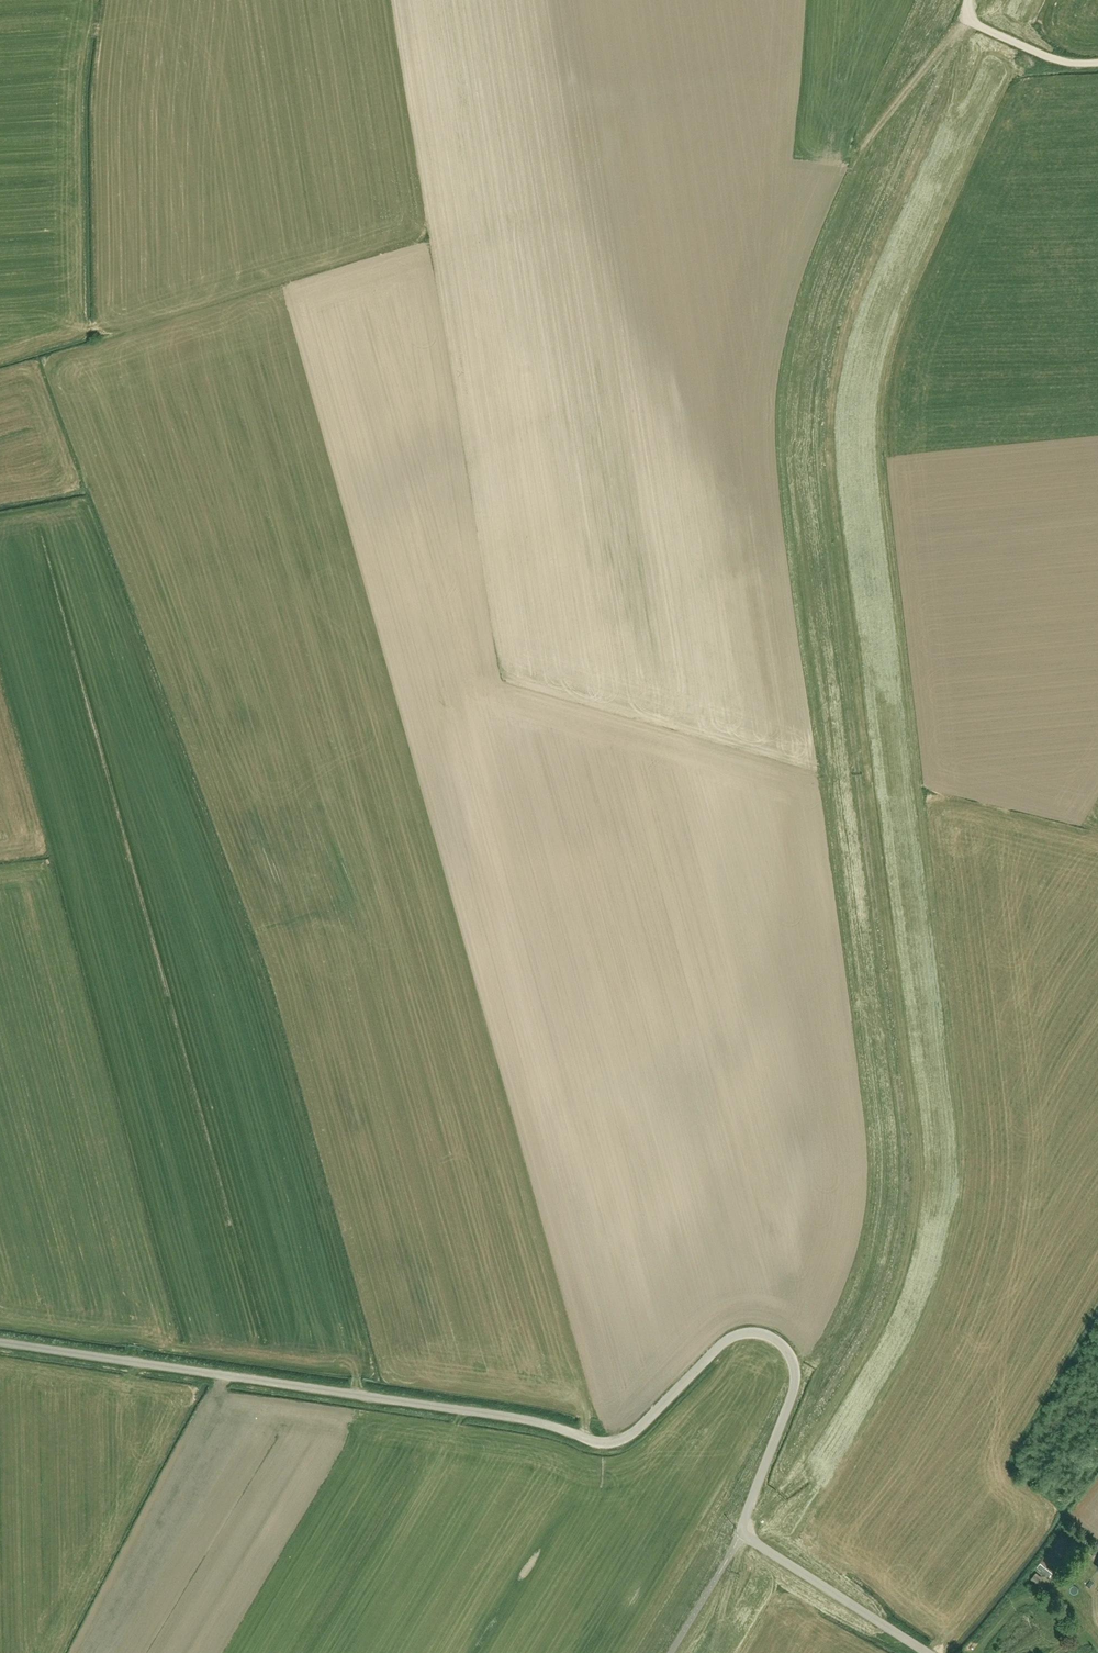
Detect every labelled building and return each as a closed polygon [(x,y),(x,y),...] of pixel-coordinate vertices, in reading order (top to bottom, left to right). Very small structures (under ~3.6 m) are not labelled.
[(615,105),(596,110),(598,116),(617,111),(615,105)] [(599,143),(595,130),(586,134),(590,147),(599,143)] [(588,148),(588,159),(602,158),(602,148),(588,148)] [(1035,1580),(1040,1574),(1033,1569),(1029,1575),(1035,1580)]
